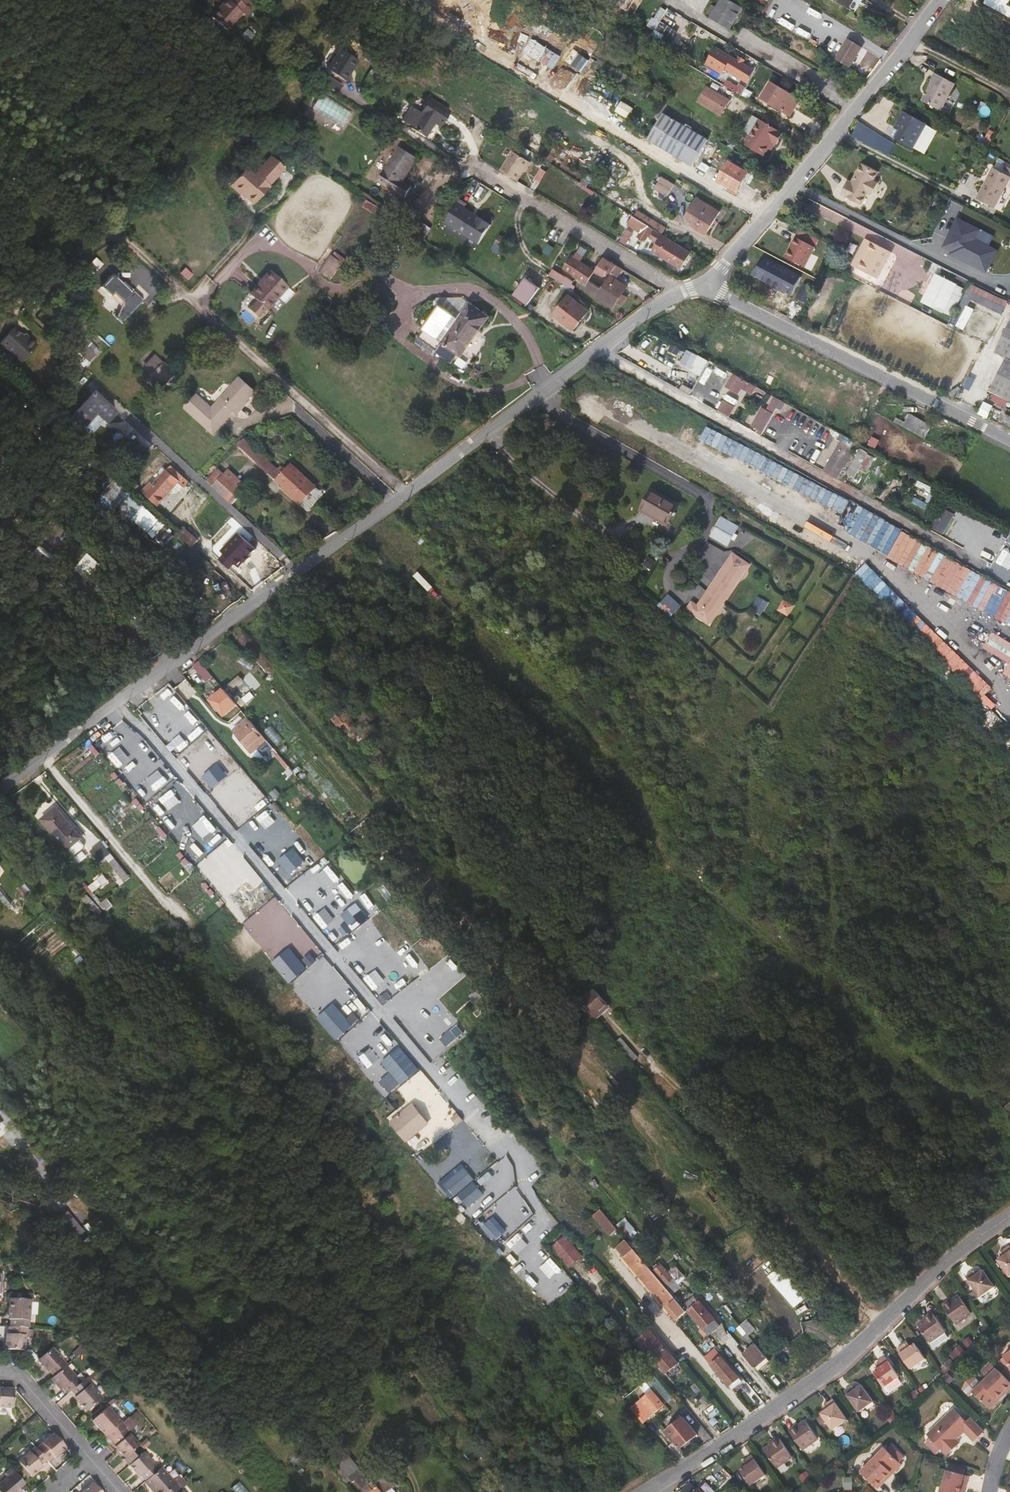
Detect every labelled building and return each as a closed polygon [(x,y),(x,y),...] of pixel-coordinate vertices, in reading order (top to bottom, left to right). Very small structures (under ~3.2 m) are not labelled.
[(236,0),(233,0),(230,4),(227,2),(212,19),(228,33),(243,16),(241,14),(246,8),(236,0)] [(724,6),(742,17),(748,6),(738,0),(728,0),(724,6)] [(842,16),(863,29),(880,0),(852,0),(842,16)] [(736,27),(742,17),(724,6),(719,3),(715,10),(720,14),(720,17),(736,27)] [(681,30),(671,24),(661,41),(671,46),(681,30)] [(858,42),(846,60),(855,66),(858,62),(860,63),(869,49),(858,42)] [(333,66),(352,78),(365,58),(346,46),(333,66)] [(722,71),(726,65),(727,66),(747,78),(752,69),(730,55),(716,47),(707,61),(722,71)] [(336,75),(331,82),(344,90),(348,83),(336,75)] [(939,76),(938,81),(958,92),(960,87),(939,76)] [(958,92),(938,81),(937,84),(936,84),(927,104),(946,114),(958,92)] [(776,83),(766,97),(773,101),(771,105),(785,112),(796,95),(776,83)] [(726,100),(705,87),(700,96),(693,92),(687,103),(721,123),(728,113),(721,109),(726,100)] [(435,98),(429,107),(451,120),(457,111),(435,98)] [(429,107),(417,127),(432,136),(442,121),(448,124),(451,120),(429,107)] [(927,127),(907,117),(903,125),(900,123),(893,137),(915,149),(927,127)] [(650,148),(692,173),(710,145),(667,119),(650,148)] [(616,120),(611,127),(623,134),(628,127),(616,120)] [(758,121),(746,140),(751,143),(763,124),(758,121)] [(741,148),(766,163),(770,156),(775,158),(786,138),(763,124),(751,143),(746,140),(741,148)] [(871,136),(861,130),(856,140),(865,145),(866,145),(871,136)] [(406,144),(384,176),(410,194),(418,182),(409,175),(422,154),(406,144)] [(287,159),(274,148),(257,168),(249,161),(234,179),(245,188),(247,186),(251,189),(250,190),(258,196),(274,177),(273,176),(287,159)] [(536,161),(520,151),(508,171),(524,181),(536,161)] [(734,164),(723,183),(742,194),(752,175),(734,164)] [(881,173),(864,165),(854,184),(852,188),(848,186),(844,195),(864,205),(871,192),(875,195),(881,185),(876,182),(881,173)] [(984,201),(1003,211),(1009,197),(1009,175),(1000,170),(984,201)] [(546,171),(539,181),(545,184),(551,174),(546,171)] [(667,188),(680,195),(686,185),(674,178),(667,188)] [(395,203),(401,214),(417,206),(410,196),(395,203)] [(707,196),(706,198),(729,211),(730,210),(707,196)] [(706,198),(700,207),(722,221),(729,211),(706,198)] [(461,200),(448,224),(482,244),(493,224),(466,209),(468,204),(461,200)] [(722,221),(700,207),(696,215),(703,218),(719,227),(722,221)] [(648,227),(652,220),(639,212),(634,219),(648,227)] [(714,234),(719,227),(703,218),(699,225),(714,234)] [(658,233),(662,226),(652,220),(648,227),(658,233)] [(664,237),(669,230),(662,226),(658,233),(664,237)] [(780,255),(799,265),(813,238),(794,228),(780,255)] [(692,257),(696,250),(697,248),(669,230),(664,237),(659,244),(666,249),(670,243),(692,257)] [(500,237),(496,244),(504,249),(509,243),(500,237)] [(869,241),(854,268),(878,281),(892,254),(869,241)] [(689,263),(692,257),(670,243),(666,249),(689,263)] [(351,251),(340,244),(329,261),(340,268),(351,251)] [(496,244),(492,249),(501,255),(504,249),(496,244)] [(568,267),(591,282),(599,270),(585,260),(587,257),(581,252),(578,256),(577,255),(568,267)] [(617,272),(622,264),(609,256),(600,269),(609,275),(612,269),(617,272)] [(277,301),(296,278),(279,263),(260,287),(267,293),(277,301)] [(622,264),(617,272),(623,276),(628,268),(622,264)] [(577,285),(578,283),(559,269),(554,276),(578,292),(581,288),(577,285)] [(626,294),(631,287),(613,275),(605,288),(594,281),(588,290),(616,308),(620,302),(626,305),(631,297),(626,294)] [(117,320),(123,325),(145,302),(134,292),(132,293),(113,276),(102,289),(111,298),(114,295),(123,303),(117,320)] [(958,288),(938,277),(924,304),(945,315),(958,288)] [(516,294),(530,306),(543,290),(528,279),(516,294)] [(951,323),(959,327),(976,300),(1006,315),(1009,307),(1009,301),(975,283),(951,323)] [(958,288),(945,315),(953,319),(966,292),(958,288)] [(269,310),(277,301),(267,293),(260,303),(269,310)] [(555,323),(577,337),(589,318),(568,304),(555,323)] [(476,307),(473,312),(491,324),(494,319),(476,307)] [(455,318),(444,310),(430,333),(432,334),(426,344),(474,374),(481,363),(471,356),(491,324),(473,312),(468,319),(458,313),(455,318)] [(996,356),(1008,363),(992,394),(1009,404),(1009,331),(996,356)] [(4,351),(26,371),(42,354),(32,345),(30,347),(18,336),(4,351)] [(79,346),(72,353),(87,367),(94,360),(88,354),(79,346)] [(95,347),(88,354),(94,360),(95,361),(102,353),(95,347)] [(137,365),(159,386),(168,377),(146,356),(137,365)] [(734,375),(727,388),(732,390),(739,377),(734,375)] [(172,381),(168,377),(159,386),(162,390),(172,381)] [(756,387),(739,377),(732,390),(739,394),(742,389),(752,395),(756,387)] [(116,402),(90,378),(83,386),(98,399),(73,426),(85,436),(100,419),(111,429),(120,420),(109,410),(116,402)] [(241,380),(220,402),(234,415),(236,418),(258,395),(241,380)] [(234,415),(220,402),(211,410),(197,396),(184,409),(213,437),(234,415)] [(757,435),(761,438),(777,409),(782,402),(775,398),(767,412),(763,409),(751,429),(758,432),(757,435)] [(782,402),(777,409),(782,412),(786,404),(782,402)] [(724,403),(718,413),(728,419),(734,409),(724,403)] [(920,423),(913,434),(925,440),(928,435),(923,432),(926,427),(920,423)] [(841,443),(823,473),(836,481),(854,450),(855,451),(858,445),(841,435),(837,441),(841,443)] [(940,444),(953,451),(956,445),(943,437),(940,444)] [(287,479),(243,438),(237,446),(306,510),(325,490),(300,467),(287,479)] [(224,476),(210,489),(216,495),(229,481),(224,476)] [(173,534),(116,481),(103,495),(159,548),(173,534)] [(159,496),(156,494),(155,493),(146,501),(148,503),(161,514),(181,492),(187,497),(192,492),(187,486),(183,489),(173,481),(159,496)] [(247,498),(229,481),(216,495),(234,512),(247,498)] [(675,525),(687,505),(658,487),(646,507),(675,525)] [(944,535),(955,515),(943,508),(932,528),(944,535)] [(721,516),(710,537),(727,547),(739,526),(721,516)] [(85,580),(99,567),(70,535),(56,547),(85,580)] [(185,536),(179,542),(194,556),(199,549),(185,536)] [(699,595),(694,603),(715,616),(751,553),(735,545),(704,599),(699,595)] [(973,648),(999,603),(976,591),(951,635),(973,648)] [(778,611),(790,616),(794,605),(783,600),(778,611)] [(984,698),(993,688),(927,625),(918,635),(984,698)] [(995,660),(1009,669),(1009,634),(995,660)] [(220,687),(223,684),(206,664),(202,668),(215,684),(217,683),(220,687)] [(232,717),(244,709),(231,693),(220,702),(232,717)] [(344,708),(340,711),(356,730),(364,739),(367,743),(372,740),(344,708)] [(361,741),(364,739),(356,730),(340,711),(334,716),(344,728),(345,727),(354,738),(357,736),(361,741)] [(259,742),(267,736),(255,723),(252,719),(243,728),(246,733),(244,735),(257,751),(263,746),(259,742)] [(202,770),(212,762),(201,749),(191,757),(202,770)] [(380,750),(376,753),(394,773),(397,770),(380,750)] [(390,776),(394,773),(376,753),(373,756),(390,776)] [(199,773),(202,770),(191,757),(187,759),(199,773)] [(383,771),(381,772),(393,786),(394,785),(383,771)] [(229,801),(238,794),(227,780),(220,786),(226,793),(223,795),(229,801)] [(226,803),(229,801),(223,795),(220,797),(226,803)] [(59,809),(52,815),(78,846),(86,840),(59,809)] [(71,851),(78,846),(52,815),(45,821),(71,851)] [(91,857),(99,867),(104,864),(124,888),(130,883),(100,849),(91,857)] [(0,883),(0,894),(13,910),(21,903),(2,881),(0,883)] [(597,1015),(613,1001),(597,984),(582,997),(597,1015)] [(626,1037),(620,1042),(637,1062),(643,1057),(626,1037)] [(998,1103),(1009,1115),(1009,1092),(998,1103)] [(55,1220),(72,1241),(83,1232),(67,1211),(55,1220)] [(618,1234),(601,1213),(594,1219),(611,1239),(618,1234)] [(556,1257),(573,1277),(589,1262),(574,1244),(556,1257)] [(686,1314),(626,1244),(617,1251),(624,1259),(623,1260),(677,1324),(687,1316),(686,1314)] [(1009,1275),(1009,1244),(1003,1249),(1005,1250),(1000,1253),(1002,1255),(998,1258),(1009,1275)] [(979,1297),(994,1287),(982,1270),(978,1273),(976,1271),(972,1273),(971,1272),(964,1277),(979,1297)] [(810,1298),(787,1271),(775,1282),(797,1308),(810,1298)] [(981,1299),(984,1304),(1000,1294),(997,1289),(981,1299)] [(950,1301),(941,1307),(954,1324),(969,1313),(957,1296),(950,1301)] [(11,1313),(10,1327),(26,1328),(29,1328),(30,1300),(10,1299),(9,1313),(11,1313)] [(702,1333),(714,1324),(698,1305),(686,1314),(702,1333)] [(946,1330),(934,1312),(925,1318),(918,1323),(930,1341),(934,1347),(950,1336),(946,1330)] [(5,1349),(24,1350),(25,1338),(33,1338),(33,1331),(26,1330),(26,1328),(10,1327),(9,1327),(8,1341),(6,1341),(5,1349)] [(664,1343),(654,1331),(642,1341),(652,1353),(659,1360),(666,1370),(674,1364),(677,1368),(682,1365),(671,1351),(664,1343)] [(747,1363),(760,1352),(744,1333),(731,1345),(747,1363)] [(896,1348),(910,1367),(925,1357),(914,1342),(909,1345),(907,1343),(904,1345),(902,1343),(896,1348)] [(45,1366),(54,1377),(67,1366),(52,1349),(38,1361),(43,1368),(45,1366)] [(1000,1359),(1001,1359),(1003,1363),(998,1367),(1004,1375),(1009,1372),(1009,1352),(1000,1359)] [(717,1356),(715,1353),(706,1361),(712,1370),(713,1369),(726,1385),(735,1377),(717,1356)] [(884,1386),(899,1375),(885,1356),(879,1360),(880,1362),(876,1365),(878,1367),(873,1370),(884,1386)] [(1003,1363),(1001,1359),(995,1363),(998,1367),(1003,1363)] [(65,1388),(70,1393),(71,1392),(85,1380),(89,1377),(83,1370),(79,1373),(70,1363),(67,1366),(54,1377),(53,1378),(63,1389),(65,1388)] [(992,1370),(986,1364),(977,1372),(984,1379),(992,1370)] [(986,1411),(995,1402),(993,1399),(1007,1385),(992,1370),(984,1379),(969,1393),(986,1411)] [(85,1380),(71,1392),(81,1402),(79,1404),(87,1413),(102,1399),(85,1380)] [(663,1381),(655,1387),(666,1399),(674,1393),(663,1381)] [(858,1411),(873,1400),(862,1384),(857,1387),(855,1384),(852,1387),(850,1385),(844,1390),(858,1411)] [(995,1402),(1009,1388),(1007,1385),(993,1399),(995,1402)] [(647,1416),(666,1399),(655,1387),(636,1403),(647,1416)] [(14,1388),(6,1388),(5,1389),(0,1389),(0,1406),(13,1407),(14,1388)] [(821,1412),(832,1429),(847,1419),(833,1398),(826,1402),(827,1404),(823,1406),(825,1409),(821,1412)] [(104,1430),(112,1440),(125,1429),(126,1428),(108,1408),(92,1421),(102,1432),(104,1430)] [(984,1432),(974,1422),(971,1425),(967,1422),(954,1410),(927,1436),(946,1456),(959,1444),(956,1440),(964,1432),(974,1442),(984,1432)] [(667,1424),(664,1426),(677,1441),(692,1429),(679,1413),(672,1419),(670,1417),(665,1421),(667,1424)] [(800,1426),(791,1431),(803,1449),(819,1438),(806,1421),(800,1426)] [(123,1459),(129,1466),(137,1459),(132,1453),(139,1446),(125,1429),(112,1440),(122,1451),(120,1453),(125,1458),(123,1459)] [(60,1455),(67,1450),(54,1435),(37,1449),(47,1460),(48,1462),(58,1454),(60,1455)] [(152,1438),(145,1444),(148,1447),(155,1442),(152,1438)] [(793,1456),(781,1439),(772,1445),(765,1449),(777,1467),(793,1456)] [(891,1471),(893,1474),(902,1464),(901,1464),(905,1460),(891,1445),(887,1449),(885,1447),(862,1471),(877,1486),(891,1471)] [(36,1469),(47,1460),(37,1449),(36,1448),(19,1462),(32,1476),(38,1471),(36,1469)] [(137,1472),(146,1482),(158,1471),(143,1455),(137,1459),(129,1466),(135,1473),(137,1472)] [(751,1485),(766,1475),(753,1455),(746,1459),(748,1461),(744,1463),(745,1466),(741,1469),(751,1485)] [(354,1481),(362,1490),(371,1482),(348,1456),(333,1469),(348,1486),(354,1481)] [(951,1471),(965,1474),(967,1468),(953,1464),(951,1471)] [(152,1491),(168,1491),(176,1485),(177,1484),(163,1468),(158,1471),(146,1482),(145,1483),(152,1491)] [(966,1489),(969,1477),(969,1476),(965,1474),(951,1471),(949,1470),(945,1488),(943,1487),(942,1491),(960,1491),(961,1487),(966,1489)] [(879,1488),(893,1474),(891,1471),(877,1486),(879,1488)] [(20,1479),(14,1484),(16,1488),(12,1491),(32,1491),(20,1479)] [(395,1491),(390,1485),(386,1488),(380,1481),(376,1485),(382,1491),(394,1491),(395,1491)] [(95,1485),(92,1483),(86,1489),(87,1490),(85,1491),(100,1491),(95,1485)]
